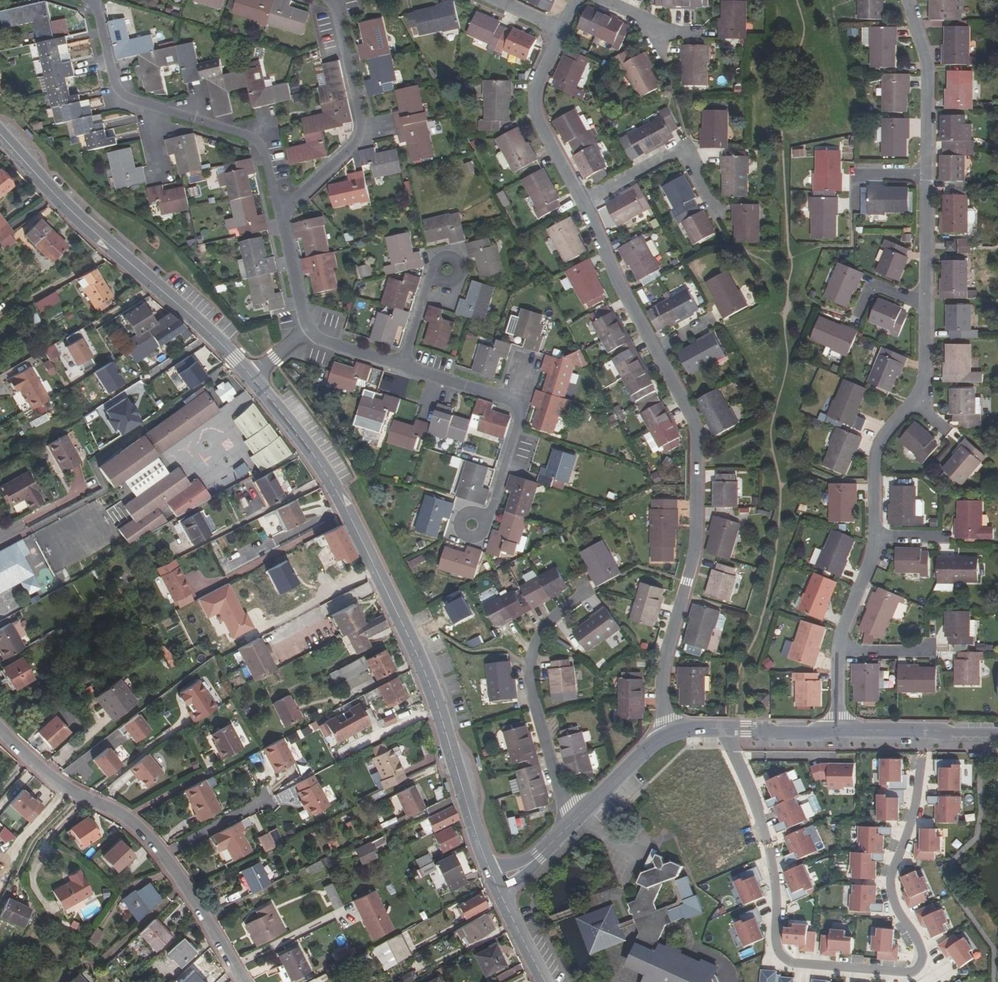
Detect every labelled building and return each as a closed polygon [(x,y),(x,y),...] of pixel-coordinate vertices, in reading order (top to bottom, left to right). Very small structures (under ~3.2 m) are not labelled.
[(221,8),(224,0),(195,0),(221,8)] [(228,9),(234,10),(234,12),(259,20),(258,23),(267,27),(269,22),(276,0),(231,0),(228,9)] [(269,22),(303,33),(309,14),(290,8),(292,1),(289,0),(276,0),(269,22)] [(529,2),(547,10),(551,3),(553,4),(555,0),(529,0),(529,2)] [(676,9),(684,9),(684,0),(657,0),(657,6),(670,6),(675,6),(676,9)] [(697,6),(708,6),(708,0),(684,0),(684,9),(691,9),(691,6),(697,6)] [(723,1),(723,19),(723,31),(719,31),(719,39),(745,39),(745,1),(738,1),(738,0),(728,0),(728,1),(723,1)] [(859,19),(882,19),(882,0),(860,0),(859,19)] [(930,12),(930,20),(954,20),(954,14),(962,14),(964,14),(964,0),(933,0),(933,12),(930,12)] [(28,9),(26,11),(25,6),(8,10),(12,26),(34,20),(40,43),(55,39),(47,1),(41,3),(42,8),(32,10),(31,8),(28,9)] [(443,29),(443,31),(460,27),(454,1),(441,4),(442,7),(437,8),(415,13),(416,14),(408,16),(411,27),(418,26),(420,34),(443,29)] [(42,8),(41,3),(25,6),(26,11),(28,9),(31,8),(32,10),(42,8)] [(599,11),(594,9),(588,7),(579,27),(597,35),(607,13),(600,9),(599,11)] [(491,43),(489,47),(496,50),(506,28),(499,25),(500,23),(477,12),(468,33),(491,43)] [(619,49),(630,26),(618,20),(614,18),(615,16),(607,13),(597,35),(614,43),(613,47),(619,49)] [(124,18),(117,20),(120,32),(127,31),(124,18)] [(369,59),(389,54),(381,18),(361,23),(366,43),(359,44),(363,60),(369,59)] [(127,31),(120,32),(117,20),(109,22),(118,60),(125,58),(124,53),(131,51),(132,53),(137,52),(137,51),(139,50),(139,54),(155,51),(152,35),(129,40),(127,31)] [(870,28),(870,45),(872,45),(872,67),(895,68),(895,39),(897,39),(898,27),(870,27),(870,28)] [(969,27),(946,27),(946,45),(945,57),(942,57),(942,65),(976,65),(976,57),(969,57),(969,27)] [(506,28),(496,50),(503,54),(505,50),(527,60),(537,40),(514,29),(513,32),(506,28)] [(62,55),(60,46),(68,45),(66,37),(55,39),(40,43),(38,43),(42,60),(62,55)] [(193,42),(185,44),(188,56),(196,55),(193,42)] [(37,44),(31,45),(33,57),(40,56),(37,44)] [(185,44),(177,46),(181,62),(186,84),(193,82),(192,78),(200,76),(201,78),(206,77),(205,76),(206,75),(207,75),(208,79),(224,75),(220,61),(198,66),(196,55),(188,56),(185,44)] [(62,55),(70,53),(68,45),(60,46),(62,55)] [(709,46),(682,45),(682,58),(685,58),(685,63),(684,85),(706,85),(706,63),(709,63),(709,46)] [(169,65),(181,62),(177,46),(155,51),(139,54),(141,61),(146,60),(148,69),(146,69),(146,74),(149,74),(149,76),(144,76),(148,93),(155,91),(156,94),(165,95),(164,89),(158,67),(169,64),(169,65)] [(587,57),(570,49),(567,56),(566,56),(555,79),(557,80),(554,87),(582,100),(585,93),(575,88),(588,58),(587,57)] [(647,60),(649,59),(646,52),(633,59),(628,50),(613,58),(622,74),(627,71),(641,98),(661,87),(652,71),(647,60)] [(382,84),(395,81),(389,54),(369,59),(374,79),(367,81),(371,96),(384,93),(382,84)] [(72,62),(64,64),(62,55),(42,60),(46,75),(73,69),(72,62)] [(652,71),(655,70),(649,59),(647,60),(652,71)] [(39,77),(46,75),(42,60),(36,61),(39,77)] [(141,61),(144,76),(149,76),(149,74),(146,74),(146,69),(148,69),(146,60),(141,61)] [(319,88),(322,104),(348,99),(346,92),(342,93),(340,84),(341,84),(341,80),(339,79),(338,78),(343,77),(339,61),(323,64),(328,87),(319,88)] [(266,88),(261,66),(245,70),(247,78),(249,85),(254,108),(261,107),(260,102),(268,100),(269,101),(274,101),(274,100),(274,99),(275,99),(276,103),(291,99),(290,94),(288,83),(266,88)] [(67,78),(75,76),(73,69),(46,75),(49,92),(69,88),(67,78)] [(234,81),(247,78),(245,70),(224,75),(208,79),(209,86),(214,85),(215,93),(214,94),(215,98),(216,98),(217,99),(216,100),(215,101),(213,101),(216,116),(232,113),(226,90),(236,88),(234,81)] [(972,71),(950,71),(950,89),(949,101),(946,101),(946,109),(972,110),(972,71)] [(884,112),(906,112),(906,94),(906,82),(910,82),(910,74),(885,74),(884,112)] [(340,84),(342,93),(346,92),(343,77),(338,78),(339,79),(341,80),(341,84),(340,84)] [(247,78),(234,81),(236,88),(249,85),(247,78)] [(509,93),(511,93),(512,80),(484,80),(484,99),(487,99),(486,121),(480,121),(480,131),(500,131),(500,121),(508,121),(509,98),(509,93)] [(293,93),(301,92),(299,83),(291,84),(293,93)] [(214,85),(209,86),(213,101),(215,101),(216,100),(217,99),(216,98),(215,98),(214,94),(215,93),(214,85)] [(424,111),(422,112),(416,85),(397,90),(402,111),(394,112),(398,128),(423,122),(427,121),(424,111)] [(79,94),(71,96),(69,88),(49,92),(53,108),(81,102),(79,94)] [(348,99),(322,104),(324,114),(302,118),(306,134),(322,131),(322,127),(323,127),(324,129),(337,126),(337,128),(344,126),(343,123),(353,121),(348,99)] [(83,110),(91,109),(89,100),(81,102),(83,110)] [(93,116),(91,109),(83,110),(81,102),(53,108),(57,124),(67,122),(74,120),(93,116)] [(645,126),(657,149),(664,145),(662,143),(667,140),(674,136),(671,132),(678,128),(667,108),(661,112),(663,117),(645,126)] [(572,148),(594,136),(590,130),(586,131),(579,118),(575,110),(554,121),(566,142),(569,141),(572,148)] [(727,110),(705,110),(705,128),(705,140),(701,140),(701,148),(727,148),(727,110)] [(93,116),(95,125),(103,123),(101,114),(93,116)] [(586,131),(590,130),(591,129),(584,115),(579,118),(586,131)] [(942,141),(944,141),(944,148),(970,149),(974,149),(974,130),(964,130),(965,116),(942,115),(942,141)] [(87,134),(105,130),(103,123),(95,125),(93,116),(74,120),(78,136),(87,134)] [(906,126),(910,126),(910,119),(884,119),(884,156),(906,156),(906,139),(906,126)] [(74,120),(67,122),(71,138),(78,136),(74,120)] [(413,161),(433,157),(427,131),(425,131),(423,122),(398,128),(401,143),(409,141),(413,161)] [(649,150),(650,152),(657,149),(645,126),(629,136),(639,155),(645,152),(649,150)] [(531,154),(526,144),(517,128),(497,139),(516,172),(538,160),(534,152),(531,154)] [(105,130),(87,134),(90,150),(117,144),(115,137),(107,139),(105,130)] [(328,156),(322,131),(306,134),(309,146),(287,151),(290,165),(306,161),(306,158),(312,157),(312,156),(321,154),(321,158),(328,156)] [(194,134),(166,139),(169,156),(177,154),(182,174),(201,170),(193,137),(196,137),(195,134),(194,134)] [(592,175),(603,169),(606,168),(594,145),(598,143),(594,136),(572,148),(576,155),(574,156),(586,178),(592,175)] [(534,152),(529,142),(526,144),(531,154),(534,152)] [(110,152),(118,189),(146,183),(142,166),(134,168),(130,148),(110,152)] [(359,152),(363,166),(371,164),(374,176),(401,170),(397,151),(376,156),(375,148),(359,152)] [(805,148),(793,148),(793,157),(805,156),(805,148)] [(964,155),(970,156),(970,149),(944,148),(944,156),(941,156),(941,181),(964,181),(964,155)] [(814,191),(842,191),(842,179),(840,179),(840,174),(840,151),(818,150),(817,173),(814,173),(814,191)] [(749,156),(722,156),(722,169),(724,169),(724,174),(725,197),(746,197),(746,174),(749,174),(749,156)] [(251,158),(237,161),(237,163),(238,167),(225,170),(226,173),(219,174),(222,187),(229,185),(232,200),(251,196),(247,175),(255,173),(251,158)] [(473,160),(465,163),(469,174),(476,172),(473,160)] [(557,200),(559,198),(543,169),(524,179),(540,209),(536,211),(540,218),(561,206),(557,200)] [(597,184),(608,178),(603,169),(592,175),(597,184)] [(12,186),(0,170),(0,196),(12,186)] [(371,202),(364,171),(347,175),(349,182),(329,186),(334,206),(361,200),(362,204),(371,202)] [(676,217),(697,206),(693,199),(696,198),(683,176),(664,186),(676,208),(672,210),(676,217)] [(404,183),(407,195),(413,193),(410,182),(404,183)] [(633,191),(623,197),(607,206),(617,225),(651,206),(639,184),(631,188),(633,191)] [(163,185),(147,188),(151,203),(159,201),(162,214),(190,208),(185,188),(165,193),(163,185)] [(868,186),(868,213),(886,214),(886,211),(909,211),(909,189),(886,188),(881,188),(881,185),(868,186)] [(191,198),(200,196),(199,186),(190,187),(191,198)] [(633,191),(631,188),(621,194),(623,197),(633,191)] [(497,193),(504,206),(511,202),(504,190),(497,193)] [(951,195),(945,195),(944,213),(944,225),(941,225),(941,233),(967,233),(968,195),(951,195)] [(252,227),(254,233),(268,230),(264,214),(256,216),(251,196),(232,200),(236,218),(227,220),(229,230),(239,228),(239,230),(252,227)] [(813,238),(836,238),(836,215),(836,210),(838,210),(839,197),(811,197),(811,215),(814,215),(813,238)] [(736,242),(759,243),(759,205),(733,205),(733,212),(736,212),(736,224),(736,242)] [(703,211),(700,212),(697,206),(676,217),(680,224),(683,222),(695,244),(714,233),(703,211)] [(450,244),(466,241),(463,226),(454,228),(451,216),(424,222),(429,241),(449,236),(450,244)] [(309,257),(329,253),(323,226),(324,226),(323,217),(294,223),(297,239),(305,237),(309,257)] [(572,226),(575,224),(571,217),(549,229),(567,262),(586,251),(578,236),(572,226)] [(34,244),(48,228),(40,220),(24,235),(34,244)] [(12,232),(7,224),(0,230),(0,241),(10,234),(12,232)] [(578,236),(581,234),(575,224),(572,226),(578,236)] [(254,233),(252,227),(239,230),(241,236),(254,233)] [(52,261),(67,245),(48,228),(34,244),(52,261)] [(352,232),(345,234),(345,237),(346,241),(354,239),(352,232)] [(407,233),(388,237),(396,273),(423,267),(420,251),(412,253),(407,233)] [(15,242),(10,234),(0,241),(0,244),(4,250),(15,242)] [(641,236),(618,248),(622,256),(625,254),(631,264),(640,280),(659,269),(641,236)] [(261,238),(242,242),(246,259),(250,278),(269,274),(277,272),(274,256),(266,258),(261,238)] [(551,252),(557,249),(552,238),(546,241),(551,252)] [(467,243),(470,258),(477,257),(482,277),(502,273),(496,246),(483,248),(481,240),(467,243)] [(883,247),(887,249),(878,272),(898,281),(908,257),(906,256),(909,249),(887,240),(883,247)] [(329,253),(332,269),(338,267),(335,252),(329,253)] [(336,289),(332,269),(329,253),(309,257),(301,259),(305,275),(313,273),(317,293),(336,289)] [(622,256),(628,266),(631,264),(625,254),(622,256)] [(243,280),(250,278),(246,259),(239,260),(243,280)] [(589,259),(566,271),(569,277),(574,286),(585,305),(604,294),(596,278),(590,267),(593,265),(589,259)] [(967,261),(944,260),(944,278),(944,291),(941,291),(940,298),(977,298),(977,290),(966,290),(967,261)] [(857,279),(861,280),(864,273),(854,269),(840,263),(826,298),(846,306),(853,290),(857,279)] [(369,275),(367,265),(359,267),(361,277),(369,275)] [(596,278),(599,277),(593,265),(590,267),(596,278)] [(111,296),(93,268),(75,278),(97,312),(107,306),(104,300),(111,296)] [(659,276),(662,275),(659,269),(640,280),(643,285),(659,276)] [(727,271),(707,282),(718,302),(720,306),(718,308),(724,319),(748,305),(740,290),(737,291),(727,271)] [(416,293),(421,277),(406,273),(404,282),(392,278),(384,305),(396,309),(402,311),(408,290),(416,293)] [(282,292),(274,294),(269,274),(250,278),(256,305),(269,302),(271,311),(285,308),(282,292)] [(561,281),(566,291),(574,286),(569,277),(561,281)] [(853,290),(856,291),(861,280),(857,279),(853,290)] [(475,281),(469,300),(461,298),(456,313),(471,318),(483,322),(494,286),(475,281)] [(117,297),(121,303),(140,290),(135,285),(117,297)] [(643,289),(637,292),(643,305),(649,302),(643,289)] [(671,298),(683,321),(690,317),(689,314),(693,312),(699,309),(688,289),(671,298)] [(45,296),(49,303),(58,298),(54,290),(45,296)] [(50,305),(49,303),(45,296),(34,302),(38,312),(50,305)] [(675,322),(676,325),(683,321),(671,298),(668,300),(647,312),(657,331),(670,325),(675,322)] [(878,300),(870,320),(893,330),(892,334),(898,337),(908,314),(901,312),(902,310),(878,300)] [(126,342),(130,349),(177,319),(168,313),(154,322),(142,304),(123,316),(135,335),(126,342)] [(454,322),(441,318),(444,310),(429,305),(424,321),(432,323),(426,343),(445,349),(454,322)] [(950,338),(978,338),(978,333),(974,333),(974,330),(971,330),(970,305),(948,305),(948,330),(950,330),(950,338)] [(595,312),(597,318),(611,313),(609,306),(595,312)] [(373,340),(391,346),(398,325),(405,328),(410,313),(402,311),(396,309),(393,317),(381,313),(373,340)] [(520,317),(515,335),(526,339),(523,348),(539,352),(543,336),(541,336),(536,334),(539,324),(541,315),(522,309),(520,317)] [(40,321),(35,312),(30,315),(34,324),(40,321)] [(619,323),(616,318),(613,313),(594,323),(603,340),(622,330),(625,328),(621,321),(619,323)] [(507,332),(515,335),(520,317),(513,315),(507,332)] [(845,329),(840,326),(820,318),(812,338),(832,347),(831,349),(847,356),(856,336),(858,331),(847,326),(845,329)] [(191,333),(177,319),(130,349),(128,350),(136,363),(154,350),(153,349),(179,332),(184,338),(191,333)] [(536,334),(541,336),(544,325),(539,324),(536,334)] [(629,342),(632,340),(625,328),(622,330),(629,342)] [(65,347),(76,366),(80,363),(84,370),(95,364),(91,357),(92,356),(81,338),(82,337),(78,330),(65,338),(69,345),(65,347)] [(620,355),(635,347),(632,340),(629,342),(622,330),(603,340),(611,355),(618,351),(620,355)] [(699,343),(679,354),(689,373),(709,362),(710,364),(726,356),(713,332),(703,338),(704,340),(699,343)] [(507,359),(512,344),(498,340),(495,348),(483,344),(474,371),(493,377),(499,357),(507,359)] [(970,345),(948,344),(947,363),(947,374),(944,374),(944,382),(984,382),(983,375),(970,374),(970,345)] [(43,350),(49,361),(58,356),(51,345),(43,350)] [(642,367),(636,355),(639,353),(635,347),(620,355),(622,359),(618,362),(619,364),(617,366),(624,377),(642,367)] [(901,364),(905,366),(908,358),(884,348),(869,382),(890,391),(897,375),(901,364)] [(544,392),(563,398),(574,363),(581,365),(588,362),(582,352),(581,349),(562,359),(547,355),(543,370),(550,373),(544,392)] [(642,367),(645,365),(639,353),(636,355),(642,367)] [(187,389),(205,377),(195,361),(193,362),(189,355),(174,366),(178,372),(177,373),(187,389)] [(106,393),(124,382),(111,361),(93,371),(106,393)] [(357,384),(359,378),(368,381),(372,367),(356,362),(354,370),(334,364),(332,372),(329,382),(355,390),(357,384)] [(646,373),(649,372),(645,365),(642,367),(624,377),(633,395),(634,395),(637,400),(654,391),(651,385),(652,384),(649,378),(646,373)] [(617,381),(624,377),(617,366),(611,369),(617,381)] [(31,410),(48,400),(30,368),(8,380),(15,392),(19,390),(31,410)] [(368,381),(359,378),(357,384),(366,387),(368,381)] [(856,414),(858,409),(866,388),(846,380),(837,401),(835,400),(828,416),(853,426),(858,414),(856,414)] [(216,386),(218,389),(215,391),(222,402),(225,400),(227,402),(233,398),(232,396),(235,394),(227,382),(224,385),(222,382),(216,386)] [(129,544),(140,537),(167,522),(160,512),(170,504),(171,503),(180,515),(210,498),(196,478),(189,484),(178,469),(169,475),(159,482),(146,463),(156,457),(157,456),(157,455),(217,411),(201,388),(183,401),(186,405),(127,447),(141,467),(128,476),(127,474),(126,470),(126,466),(126,461),(121,452),(98,467),(112,488),(123,480),(136,498),(124,507),(130,517),(132,520),(129,522),(127,519),(116,526),(129,544)] [(711,424),(709,425),(715,436),(739,423),(730,408),(728,409),(718,389),(698,400),(709,420),(711,424)] [(962,428),(978,428),(978,422),(979,415),(981,415),(982,398),(974,398),(974,389),(952,389),(951,414),(954,414),(954,421),(962,421),(962,428)] [(569,403),(562,401),(563,398),(544,392),(537,390),(532,405),(540,407),(534,428),(552,433),(557,416),(565,418),(569,403)] [(401,399),(385,394),(383,402),(363,396),(357,415),(384,424),(388,411),(396,414),(401,399)] [(117,437),(142,422),(126,395),(101,410),(117,437)] [(651,431),(673,418),(669,412),(667,413),(664,408),(661,402),(660,403),(657,397),(640,407),(643,413),(642,413),(651,431)] [(96,412),(107,404),(103,399),(92,407),(96,412)] [(493,405),(478,400),(473,414),(482,417),(478,429),(505,437),(510,418),(491,412),(493,405)] [(259,471),(291,453),(278,436),(277,437),(267,423),(267,424),(251,403),(233,420),(246,439),(243,441),(253,454),(249,457),(259,471)] [(465,441),(471,422),(453,417),(454,415),(452,414),(454,408),(438,403),(432,425),(429,432),(447,437),(447,436),(465,441)] [(674,440),(680,437),(677,432),(674,427),(676,425),(673,418),(651,431),(652,431),(644,435),(654,453),(660,450),(661,452),(664,450),(666,453),(677,446),(674,440)] [(415,449),(419,436),(427,438),(429,432),(432,425),(416,420),(414,428),(394,422),(388,441),(415,449)] [(915,422),(900,440),(919,456),(917,459),(922,464),(938,446),(932,440),(934,438),(915,422)] [(855,448),(858,449),(863,438),(837,427),(830,444),(833,445),(824,466),(845,474),(853,454),(855,448)] [(81,462),(66,435),(47,445),(62,473),(81,462)] [(960,445),(963,447),(955,456),(944,470),(961,485),(985,456),(966,439),(960,445)] [(953,454),(955,456),(963,447),(960,445),(953,454)] [(141,467),(127,447),(121,452),(126,461),(126,466),(126,470),(127,474),(128,476),(141,467)] [(537,482),(552,487),(555,479),(567,483),(575,456),(555,450),(549,469),(542,467),(537,482)] [(458,468),(462,459),(453,456),(450,465),(458,468)] [(159,482),(169,475),(156,457),(146,463),(159,482)] [(468,461),(458,497),(484,505),(487,495),(489,490),(481,487),(488,467),(468,461)] [(239,477),(249,470),(244,462),(233,469),(239,477)] [(654,483),(662,481),(659,471),(652,473),(654,483)] [(27,472),(0,487),(0,491),(3,497),(7,496),(12,505),(24,499),(30,509),(43,502),(27,472)] [(268,505),(284,496),(271,472),(255,481),(268,505)] [(507,512),(527,518),(537,482),(526,479),(510,474),(505,490),(513,492),(507,512)] [(715,508),(737,508),(737,482),(735,482),(735,474),(718,474),(718,481),(715,481),(715,508)] [(854,492),(857,492),(857,484),(831,484),(831,521),(854,522),(854,504),(854,492)] [(897,486),(892,486),(892,504),(892,516),(889,516),(889,524),(923,524),(923,516),(922,516),(915,516),(915,500),(915,486),(912,486),(897,486)] [(614,502),(617,495),(608,492),(606,498),(614,502)] [(450,519),(454,504),(428,495),(417,531),(435,536),(442,517),(450,519)] [(679,509),(678,509),(677,500),(653,499),(652,561),(674,561),(674,547),(675,547),(675,529),(676,517),(679,517),(679,509)] [(294,500),(276,509),(287,530),(304,521),(294,500)] [(993,527),(982,527),(982,501),(959,501),(959,518),(959,530),(955,530),(955,538),(993,539),(993,527)] [(120,503),(107,509),(113,522),(126,516),(120,503)] [(210,534),(198,512),(180,523),(192,544),(210,534)] [(502,551),(515,555),(527,518),(507,512),(501,532),(493,529),(486,552),(500,557),(502,551)] [(739,523),(715,516),(713,524),(716,525),(713,536),(707,554),(729,560),(739,523)] [(340,525),(315,538),(320,547),(332,541),(344,562),(355,556),(340,525)] [(844,564),(846,560),(854,538),(834,530),(825,551),(823,550),(816,566),(841,577),(846,565),(844,564)] [(7,588),(8,587),(9,586),(9,584),(6,579),(12,576),(14,580),(14,581),(16,581),(18,581),(30,574),(21,556),(27,553),(20,540),(0,551),(0,591),(7,588)] [(602,541),(582,552),(590,568),(596,578),(593,579),(597,587),(620,574),(602,541)] [(482,551),(468,547),(465,554),(445,548),(439,567),(474,578),(482,551)] [(921,551),(921,549),(896,548),(896,572),(921,572),(921,576),(929,576),(929,552),(921,551)] [(423,555),(408,560),(411,567),(425,562),(423,555)] [(956,581),(978,581),(979,559),(956,558),(950,558),(950,556),(938,556),(938,583),(953,584),(955,584),(956,581)] [(225,573),(234,569),(229,559),(220,563),(225,573)] [(156,568),(173,602),(175,601),(190,593),(181,577),(183,576),(178,566),(177,566),(174,560),(156,568)] [(717,571),(714,570),(708,594),(729,601),(736,576),(733,576),(735,568),(719,563),(717,571)] [(549,597),(550,599),(557,596),(556,593),(562,590),(567,587),(557,567),(538,577),(549,597)] [(596,578),(590,568),(588,570),(593,579),(596,578)] [(523,576),(527,583),(538,577),(534,569),(523,576)] [(122,573),(110,579),(115,589),(127,583),(122,573)] [(826,607),(828,602),(836,581),(816,573),(807,594),(805,593),(798,609),(823,620),(828,608),(826,607)] [(183,576),(181,577),(190,593),(191,593),(183,576)] [(38,588),(32,577),(21,583),(27,595),(38,588)] [(533,609),(539,605),(538,603),(549,597),(538,577),(527,583),(521,587),(525,593),(533,609)] [(637,602),(661,608),(663,600),(660,600),(662,595),(663,589),(643,583),(637,602)] [(933,591),(953,591),(953,584),(938,583),(933,591)] [(877,592),(874,591),(869,603),(871,604),(869,609),(860,630),(881,639),(890,618),(892,619),(899,602),(897,601),(899,596),(880,588),(877,592)] [(525,611),(526,613),(533,609),(525,593),(517,597),(514,591),(502,597),(513,617),(525,611)] [(190,593),(175,601),(179,607),(193,600),(190,593)] [(507,621),(508,622),(515,619),(513,617),(502,597),(484,607),(495,626),(501,623),(507,621)] [(538,603),(539,605),(550,599),(549,597),(538,603)] [(355,602),(353,604),(360,617),(362,616),(355,602)] [(656,615),(658,616),(661,608),(637,602),(632,621),(653,626),(654,621),(656,615)] [(363,624),(360,617),(353,604),(348,606),(357,623),(347,628),(339,611),(330,616),(341,636),(345,633),(363,624)] [(694,604),(691,616),(693,617),(692,622),(685,644),(706,650),(713,628),(715,629),(720,612),(694,604)] [(357,623),(348,606),(339,611),(347,628),(357,623)] [(597,617),(593,620),(575,633),(587,651),(605,638),(607,639),(622,629),(606,607),(596,614),(597,617)] [(513,617),(515,619),(526,613),(525,611),(513,617)] [(973,636),(969,636),(969,611),(947,611),(946,637),(949,637),(949,644),(973,644),(973,636)] [(368,645),(364,637),(386,625),(381,615),(379,616),(363,624),(345,633),(355,652),(368,645)] [(816,654),(818,649),(824,627),(804,621),(797,642),(794,641),(789,658),(815,666),(819,654),(816,654)] [(24,647),(10,623),(0,629),(0,655),(2,659),(24,647)] [(206,634),(202,627),(196,631),(199,638),(206,634)] [(40,649),(51,642),(47,634),(35,641),(40,649)] [(258,638),(237,649),(246,665),(254,681),(275,670),(270,661),(275,658),(271,651),(268,644),(263,647),(258,638)] [(174,657),(163,646),(159,648),(172,667),(178,663),(174,657)] [(336,670),(343,680),(369,667),(375,678),(375,679),(394,669),(394,668),(384,650),(365,660),(363,656),(336,670)] [(979,660),(983,660),(983,652),(959,652),(959,660),(957,660),(956,685),(979,685),(979,660)] [(32,679),(20,657),(3,667),(15,689),(32,679)] [(569,660),(552,661),(553,669),(550,669),(554,702),(576,699),(573,667),(570,667),(569,660)] [(759,668),(766,671),(768,663),(761,660),(759,668)] [(510,661),(488,664),(492,701),(517,698),(517,690),(513,690),(512,679),(510,661)] [(853,664),(852,671),(855,671),(855,684),(855,702),(878,702),(879,664),(853,664)] [(936,691),(936,669),(918,668),(906,668),(906,665),(898,665),(898,691),(936,691)] [(679,667),(679,674),(682,675),(682,687),(682,705),(704,705),(704,667),(679,667)] [(335,687),(344,682),(343,680),(336,670),(329,674),(335,687)] [(620,699),(645,699),(646,691),(643,691),(643,685),(643,679),(637,679),(638,672),(623,672),(623,679),(620,679),(620,699)] [(820,681),(818,681),(818,673),(794,673),(794,681),(798,681),(798,706),(820,706),(820,681)] [(362,695),(366,703),(380,695),(387,707),(406,696),(395,677),(362,695)] [(197,678),(179,691),(180,693),(179,696),(183,702),(186,702),(191,709),(188,711),(194,720),(216,705),(197,678)] [(119,680),(98,695),(109,709),(105,712),(112,720),(136,702),(119,680)] [(94,698),(105,712),(109,709),(98,695),(94,698)] [(287,695),(272,703),(280,717),(278,718),(283,727),(300,718),(291,700),(290,701),(287,695)] [(762,705),(765,705),(769,705),(769,696),(759,696),(759,705),(762,705)] [(642,706),(645,707),(645,699),(620,699),(620,719),(642,718),(642,712),(642,706)] [(335,715),(317,724),(322,735),(329,732),(334,741),(369,724),(359,703),(348,708),(352,715),(338,722),(335,715)] [(381,720),(386,728),(397,721),(392,713),(381,720)] [(135,741),(150,730),(138,714),(118,729),(123,735),(128,732),(135,741)] [(69,732),(55,716),(37,731),(52,747),(69,732)] [(315,722),(287,737),(290,744),(319,729),(315,722)] [(528,731),(526,726),(524,726),(519,728),(517,723),(503,728),(504,732),(510,750),(532,744),(534,744),(532,736),(529,736),(528,731)] [(231,725),(211,735),(223,759),(243,748),(231,725)] [(563,737),(560,738),(562,744),(563,749),(561,750),(563,758),(587,751),(582,732),(579,732),(578,726),(562,731),(563,737)] [(269,757),(277,772),(294,763),(281,738),(263,748),(262,748),(267,757),(269,757)] [(86,753),(91,759),(107,747),(103,741),(86,753)] [(371,757),(382,780),(380,781),(384,788),(406,777),(402,770),(404,769),(399,759),(397,760),(391,747),(386,750),(383,742),(370,748),(374,756),(371,757)] [(519,770),(540,764),(538,756),(535,757),(532,744),(510,750),(513,763),(517,762),(519,770)] [(397,760),(399,759),(397,753),(400,752),(401,749),(399,745),(397,745),(391,747),(397,760)] [(568,765),(569,770),(571,776),(582,773),(593,770),(592,769),(598,768),(599,766),(595,749),(587,751),(563,758),(566,766),(568,765)] [(95,763),(110,778),(123,766),(108,750),(95,763)] [(151,784),(167,769),(151,751),(134,768),(140,774),(141,773),(151,784)] [(275,773),(277,772),(269,757),(267,757),(275,773)] [(882,759),(882,785),(890,785),(890,790),(905,790),(907,790),(908,774),(905,774),(903,774),(903,771),(903,759),(882,759)] [(940,790),(961,790),(962,765),(954,764),(954,760),(936,760),(936,775),(938,775),(941,775),(941,779),(940,790)] [(821,778),(821,763),(811,765),(817,780),(821,778)] [(855,786),(855,763),(837,763),(837,769),(830,769),(830,763),(821,763),(821,778),(829,778),(829,788),(845,788),(845,786),(855,786)] [(543,785),(540,772),(542,772),(540,764),(519,770),(521,777),(518,778),(518,779),(521,791),(543,785)] [(594,777),(593,770),(582,773),(584,780),(594,777)] [(775,806),(795,797),(800,795),(793,780),(791,781),(788,772),(766,781),(774,797),(766,801),(769,809),(775,806)] [(307,807),(305,807),(310,816),(329,805),(313,775),(295,784),(299,792),(297,793),(301,801),(304,800),(307,807)] [(204,779),(186,789),(194,805),(191,806),(199,821),(220,810),(204,779)] [(514,793),(521,791),(518,779),(511,781),(514,793)] [(545,792),(548,792),(546,784),(543,785),(521,791),(527,811),(549,805),(547,798),(545,792)] [(405,817),(423,809),(412,786),(394,795),(405,817)] [(441,787),(432,790),(436,800),(444,797),(441,787)] [(289,788),(274,795),(279,806),(294,798),(289,788)] [(24,818),(37,803),(23,790),(9,804),(24,818)] [(906,805),(905,790),(890,790),(887,790),(887,795),(880,795),(880,820),(901,821),(901,809),(901,805),(903,805),(906,805)] [(638,811),(646,797),(638,793),(630,807),(638,811)] [(428,816),(450,805),(453,804),(449,796),(445,798),(425,808),(428,816)] [(937,823),(960,823),(960,813),(962,813),(962,797),(929,796),(929,805),(937,805),(937,823)] [(799,806),(795,797),(775,806),(782,822),(774,826),(778,833),(808,820),(801,805),(799,806)] [(426,817),(427,821),(452,809),(450,805),(428,816),(426,817)] [(452,809),(427,821),(433,831),(458,819),(452,809)] [(99,836),(86,817),(70,828),(83,847),(99,836)] [(239,822),(209,838),(216,851),(225,846),(233,860),(250,851),(240,830),(243,829),(239,822)] [(892,836),(893,827),(859,826),(859,843),(861,843),(861,853),(884,853),(884,836),(892,836)] [(14,835),(3,827),(0,831),(0,837),(8,843),(14,835)] [(458,844),(449,827),(433,835),(441,852),(458,844)] [(810,837),(806,828),(785,837),(792,853),(785,856),(788,864),(818,851),(812,836),(810,837)] [(916,859),(936,860),(936,852),(942,852),(942,837),(938,837),(938,829),(922,829),(922,840),(922,845),(919,845),(916,845),(916,859)] [(275,846),(268,832),(259,837),(266,850),(275,846)] [(384,842),(382,837),(355,850),(361,864),(376,857),(374,853),(377,851),(375,846),(384,842)] [(331,849),(339,845),(335,838),(327,842),(331,849)] [(133,855),(120,841),(103,856),(116,871),(133,855)] [(884,853),(861,853),(852,852),(851,869),(854,869),(853,879),(876,879),(877,862),(885,862),(885,853),(884,853)] [(419,868),(431,862),(427,854),(415,860),(419,868)] [(466,883),(452,854),(435,863),(449,891),(466,883)] [(668,880),(673,882),(679,898),(677,902),(667,906),(673,922),(686,917),(687,919),(704,912),(698,895),(693,896),(688,884),(692,882),(689,875),(676,880),(675,877),(679,876),(683,866),(674,861),(666,864),(663,857),(657,854),(655,859),(655,861),(657,867),(650,870),(643,872),(639,882),(643,885),(636,900),(629,903),(631,907),(630,910),(631,912),(632,914),(633,914),(635,918),(636,923),(640,933),(640,934),(640,935),(639,935),(638,935),(636,935),(635,936),(635,937),(635,939),(636,940),(637,941),(636,943),(647,948),(646,949),(644,949),(643,950),(642,951),(642,952),(643,954),(641,959),(639,959),(638,961),(638,962),(639,963),(638,965),(640,966),(640,968),(641,969),(642,970),(643,970),(646,969),(649,971),(644,981),(720,981),(719,977),(717,974),(714,971),(716,966),(703,959),(701,962),(681,953),(682,950),(668,944),(666,947),(660,943),(661,942),(660,941),(660,940),(661,938),(660,933),(657,933),(654,923),(655,922),(655,919),(654,918),(653,917),(651,917),(649,912),(657,910),(654,901),(663,882),(668,880)] [(322,867),(319,862),(307,867),(310,873),(322,867)] [(422,875),(434,869),(431,862),(419,868),(422,875)] [(251,892),(268,884),(258,863),(241,871),(251,892)] [(808,890),(814,887),(804,864),(785,872),(791,886),(786,888),(793,902),(810,895),(808,890)] [(735,881),(746,905),(765,897),(760,886),(759,882),(761,881),(763,880),(757,867),(740,874),(742,878),(735,881)] [(69,877),(71,882),(53,893),(63,910),(92,894),(79,871),(69,877)] [(910,908),(928,900),(924,892),(930,890),(924,876),(920,878),(917,871),(902,877),(907,888),(909,892),(906,893),(904,894),(910,908)] [(138,921),(160,900),(148,884),(136,892),(135,890),(122,899),(138,921)] [(341,905),(331,884),(323,887),(334,908),(341,905)] [(873,903),(874,886),(852,885),(851,894),(849,894),(848,910),(881,912),(882,904),(873,903)] [(374,891),(353,901),(372,939),(393,929),(374,891)] [(485,907),(479,894),(458,906),(464,918),(485,907)] [(7,898),(0,914),(0,917),(22,927),(30,909),(7,898)] [(245,925),(249,933),(252,932),(259,944),(279,933),(276,926),(280,923),(270,904),(255,912),(258,918),(245,925)] [(937,911),(934,904),(916,912),(922,925),(925,924),(927,923),(929,927),(934,938),(948,931),(945,924),(949,922),(943,909),(937,911)] [(673,922),(667,906),(657,910),(649,912),(651,917),(653,917),(662,913),(666,924),(673,922)] [(603,944),(604,947),(621,941),(622,938),(618,930),(617,925),(615,921),(616,920),(616,919),(616,917),(615,915),(612,914),(609,908),(602,911),(604,914),(597,917),(596,913),(595,911),(583,916),(578,919),(585,938),(589,936),(592,944),(595,947),(603,944)] [(735,923),(745,947),(765,939),(760,927),(759,924),(761,923),(763,922),(757,908),(740,916),(742,920),(735,923)] [(460,928),(464,936),(468,943),(492,929),(484,914),(479,917),(460,928)] [(152,920),(169,938),(172,936),(155,918),(152,920)] [(617,925),(618,930),(632,925),(636,923),(635,918),(617,925)] [(79,923),(73,920),(70,926),(75,930),(79,923)] [(156,950),(169,938),(152,920),(139,933),(156,950)] [(280,923),(276,926),(279,933),(284,930),(280,923)] [(636,923),(632,925),(630,929),(640,933),(636,923)] [(786,927),(785,943),(796,944),(800,944),(800,947),(800,950),(815,951),(817,932),(808,931),(809,925),(794,924),(794,928),(786,927)] [(95,943),(103,931),(96,927),(88,939),(95,943)] [(460,938),(464,936),(460,928),(455,931),(460,938)] [(852,954),(854,935),(845,935),(846,930),(831,929),(831,935),(823,935),(821,955),(836,956),(836,953),(837,950),(841,950),(844,951),(844,953),(852,954)] [(878,959),(898,960),(899,946),(896,946),(893,945),(894,941),(895,930),(879,929),(878,936),(874,936),(873,951),(879,951),(878,959)] [(256,945),(259,944),(252,932),(249,933),(256,945)] [(396,964),(410,956),(399,934),(385,942),(396,964)] [(962,967),(974,958),(970,952),(973,949),(965,937),(960,941),(955,934),(939,946),(948,958),(950,956),(952,955),(955,958),(962,967)] [(594,951),(602,948),(604,947),(603,944),(595,947),(592,944),(589,936),(585,938),(591,952),(594,951)] [(166,954),(180,968),(195,953),(187,944),(182,939),(166,954)] [(187,944),(195,953),(197,951),(189,942),(187,944)] [(373,948),(384,970),(386,969),(396,964),(385,942),(373,948)] [(505,965),(495,944),(474,954),(484,975),(505,965)] [(349,945),(333,953),(339,966),(355,957),(349,945)] [(297,947),(278,956),(282,965),(290,980),(309,971),(297,947)] [(198,965),(185,978),(189,981),(209,981),(211,980),(198,965)] [(282,965),(279,966),(281,971),(278,972),(283,981),(286,981),(290,980),(282,965)] [(776,974),(777,971),(762,970),(761,981),(776,981),(776,974)] [(413,971),(399,978),(401,981),(407,981),(416,977),(413,971)] [(78,974),(69,981),(85,981),(78,974)]
